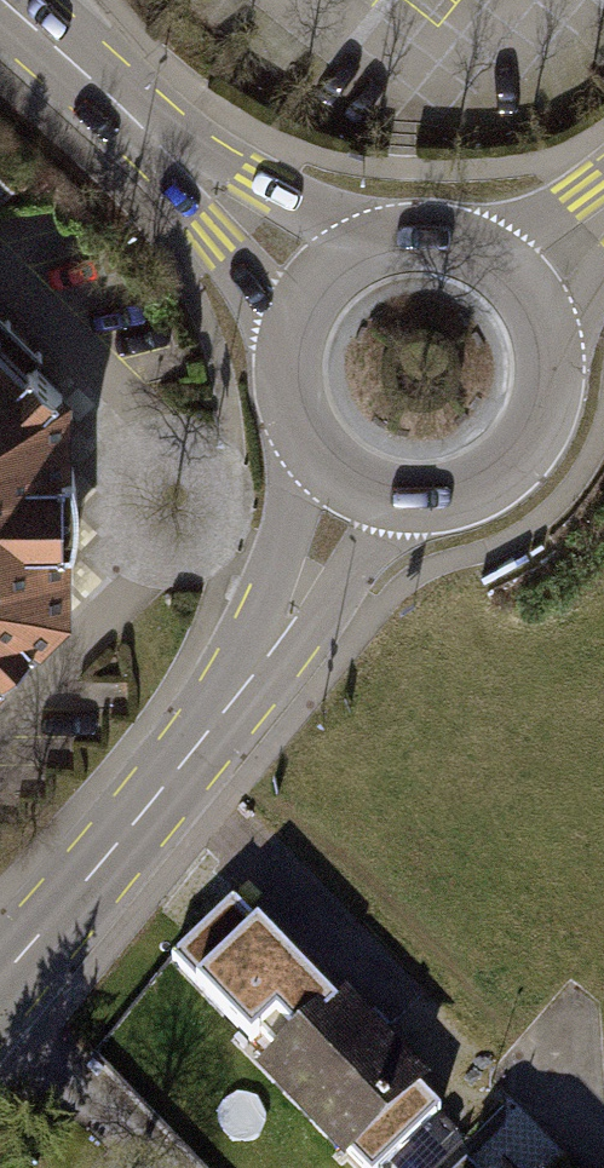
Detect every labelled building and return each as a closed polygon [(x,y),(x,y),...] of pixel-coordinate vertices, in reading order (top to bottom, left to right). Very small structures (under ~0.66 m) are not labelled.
[(61,601),(59,490),(58,384),(0,327),(0,663),(61,601)] [(431,1086),(342,987),(259,1062),(348,1161),(431,1086)] [(456,1167),(475,1167),(466,1159),(456,1167)]
